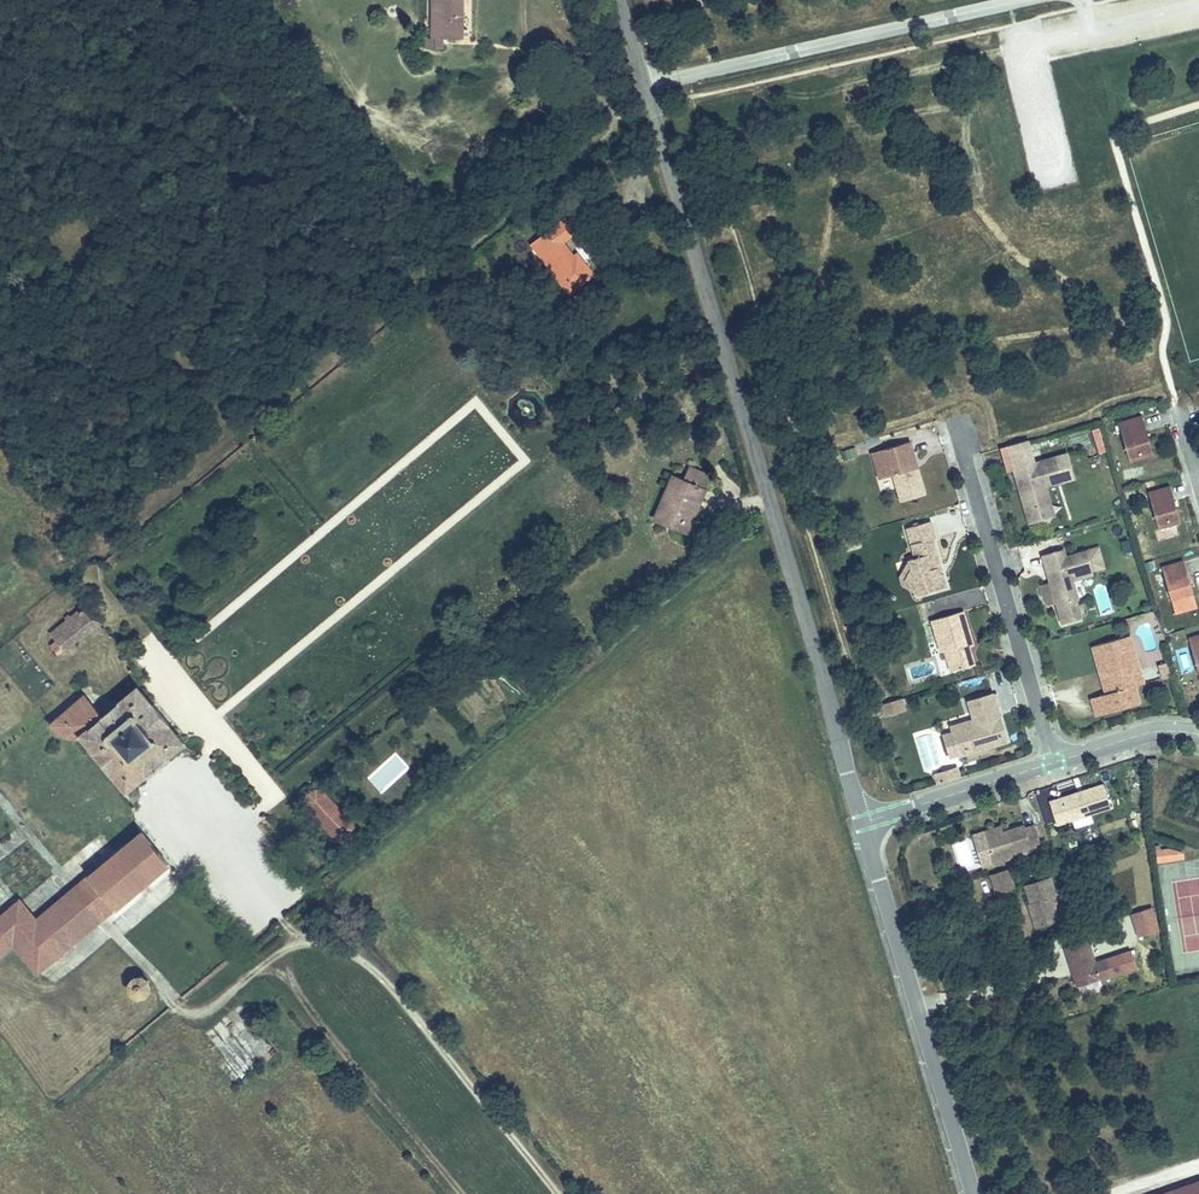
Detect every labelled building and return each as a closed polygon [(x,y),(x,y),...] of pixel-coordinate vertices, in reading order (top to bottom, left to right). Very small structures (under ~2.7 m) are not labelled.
[(431,29),(451,30),(452,17),(469,17),(470,0),(441,0),(440,15),(432,15),(431,29)] [(564,226),(545,239),(575,277),(599,260),(583,240),(578,243),(564,226)] [(1121,425),(1125,442),(1149,435),(1144,418),(1121,425)] [(1099,426),(1090,429),(1098,454),(1107,451),(1099,426)] [(1149,435),(1125,442),(1132,464),(1156,458),(1149,435)] [(909,441),(877,451),(885,478),(893,475),(901,502),(925,495),(909,441)] [(877,451),(871,453),(879,479),(885,478),(877,451)] [(859,463),(856,453),(841,457),(844,467),(859,463)] [(1054,458),(1014,469),(1019,485),(1021,484),(1022,489),(1020,490),(1026,511),(1047,505),(1044,495),(1041,493),(1044,487),(1045,487),(1061,482),(1054,458)] [(684,466),(669,510),(681,516),(686,505),(696,509),(705,485),(719,489),(721,479),(717,477),(721,465),(702,459),(698,471),(684,466)] [(1122,469),(1124,481),(1146,476),(1144,465),(1122,469)] [(1054,516),(1045,487),(1044,487),(1041,493),(1044,495),(1047,505),(1026,511),(1030,523),(1054,516)] [(1150,495),(1154,510),(1176,503),(1172,489),(1150,495)] [(1176,503),(1154,510),(1160,531),(1182,525),(1176,503)] [(918,592),(919,595),(946,587),(942,575),(938,573),(936,568),(940,568),(932,539),(935,538),(930,521),(907,528),(918,566),(911,568),(912,571),(914,577),(904,585),(916,586),(918,592)] [(859,545),(857,536),(846,539),(848,548),(859,545)] [(1064,549),(1042,555),(1047,573),(1049,572),(1051,579),(1049,580),(1057,606),(1078,600),(1073,581),(1093,574),(1087,551),(1066,557),(1064,549)] [(1164,569),(1168,584),(1190,577),(1186,563),(1164,569)] [(912,571),(899,582),(901,590),(918,592),(916,586),(904,585),(914,577),(912,571)] [(1190,577),(1168,584),(1174,605),(1196,599),(1190,577)] [(84,604),(48,631),(63,650),(98,622),(84,604)] [(963,611),(931,621),(937,641),(941,640),(944,651),(950,672),(974,665),(969,647),(967,641),(971,640),(963,611)] [(1130,636),(1120,638),(1130,673),(1140,670),(1130,636)] [(1120,638),(1092,647),(1100,673),(1103,672),(1105,679),(1102,680),(1106,693),(1111,711),(1139,703),(1134,686),(1144,683),(1140,670),(1130,673),(1120,638)] [(1194,655),(1198,654),(1198,638),(1190,640),(1194,655)] [(935,657),(940,676),(949,674),(944,655),(935,657)] [(81,694),(46,722),(52,728),(64,735),(82,738),(128,798),(190,749),(140,686),(137,683),(96,714),(81,694)] [(1106,693),(1091,698),(1096,716),(1111,711),(1106,693)] [(993,694),(968,701),(974,720),(975,724),(952,731),(953,733),(960,755),(960,756),(1007,741),(993,694)] [(884,716),(906,711),(903,698),(881,703),(884,716)] [(974,720),(951,727),(952,731),(975,724),(974,720)] [(960,755),(953,733),(944,735),(951,757),(960,755)] [(948,781),(961,778),(959,768),(945,771),(948,781)] [(335,842),(354,826),(320,785),(300,801),(335,842)] [(1105,785),(1052,802),(1059,824),(1112,808),(1105,785)] [(998,837),(988,841),(994,863),(1043,848),(1035,825),(1026,828),(1025,825),(1005,831),(1000,833),(998,837)] [(985,832),(988,841),(998,837),(1000,833),(1005,831),(1003,826),(985,832)] [(107,919),(170,866),(143,834),(80,888),(107,919)] [(1169,860),(1167,849),(1156,851),(1158,861),(1169,860)] [(1180,853),(1167,849),(1169,860),(1181,858),(1180,853)] [(1011,868),(993,874),(999,894),(1017,889),(1011,868)] [(1036,914),(1032,915),(1037,929),(1060,922),(1053,898),(1058,897),(1052,878),(1027,886),(1033,904),(1036,914)] [(107,919),(80,888),(69,896),(97,928),(107,919)] [(63,957),(97,928),(69,896),(38,923),(19,900),(0,915),(0,956),(14,944),(40,976),(63,957)] [(1140,910),(1146,935),(1160,932),(1153,907),(1140,910)] [(1133,936),(1142,936),(1143,912),(1133,912),(1133,936)] [(1062,949),(1068,970),(1072,969),(1078,987),(1097,981),(1098,982),(1108,979),(1102,961),(1091,964),(1084,942),(1062,949)] [(1072,969),(1068,970),(1074,988),(1078,987),(1072,969)] [(142,1003),(153,986),(137,975),(126,991),(142,1003)] [(1164,1193),(1198,1193),(1198,1182),(1164,1193)]
